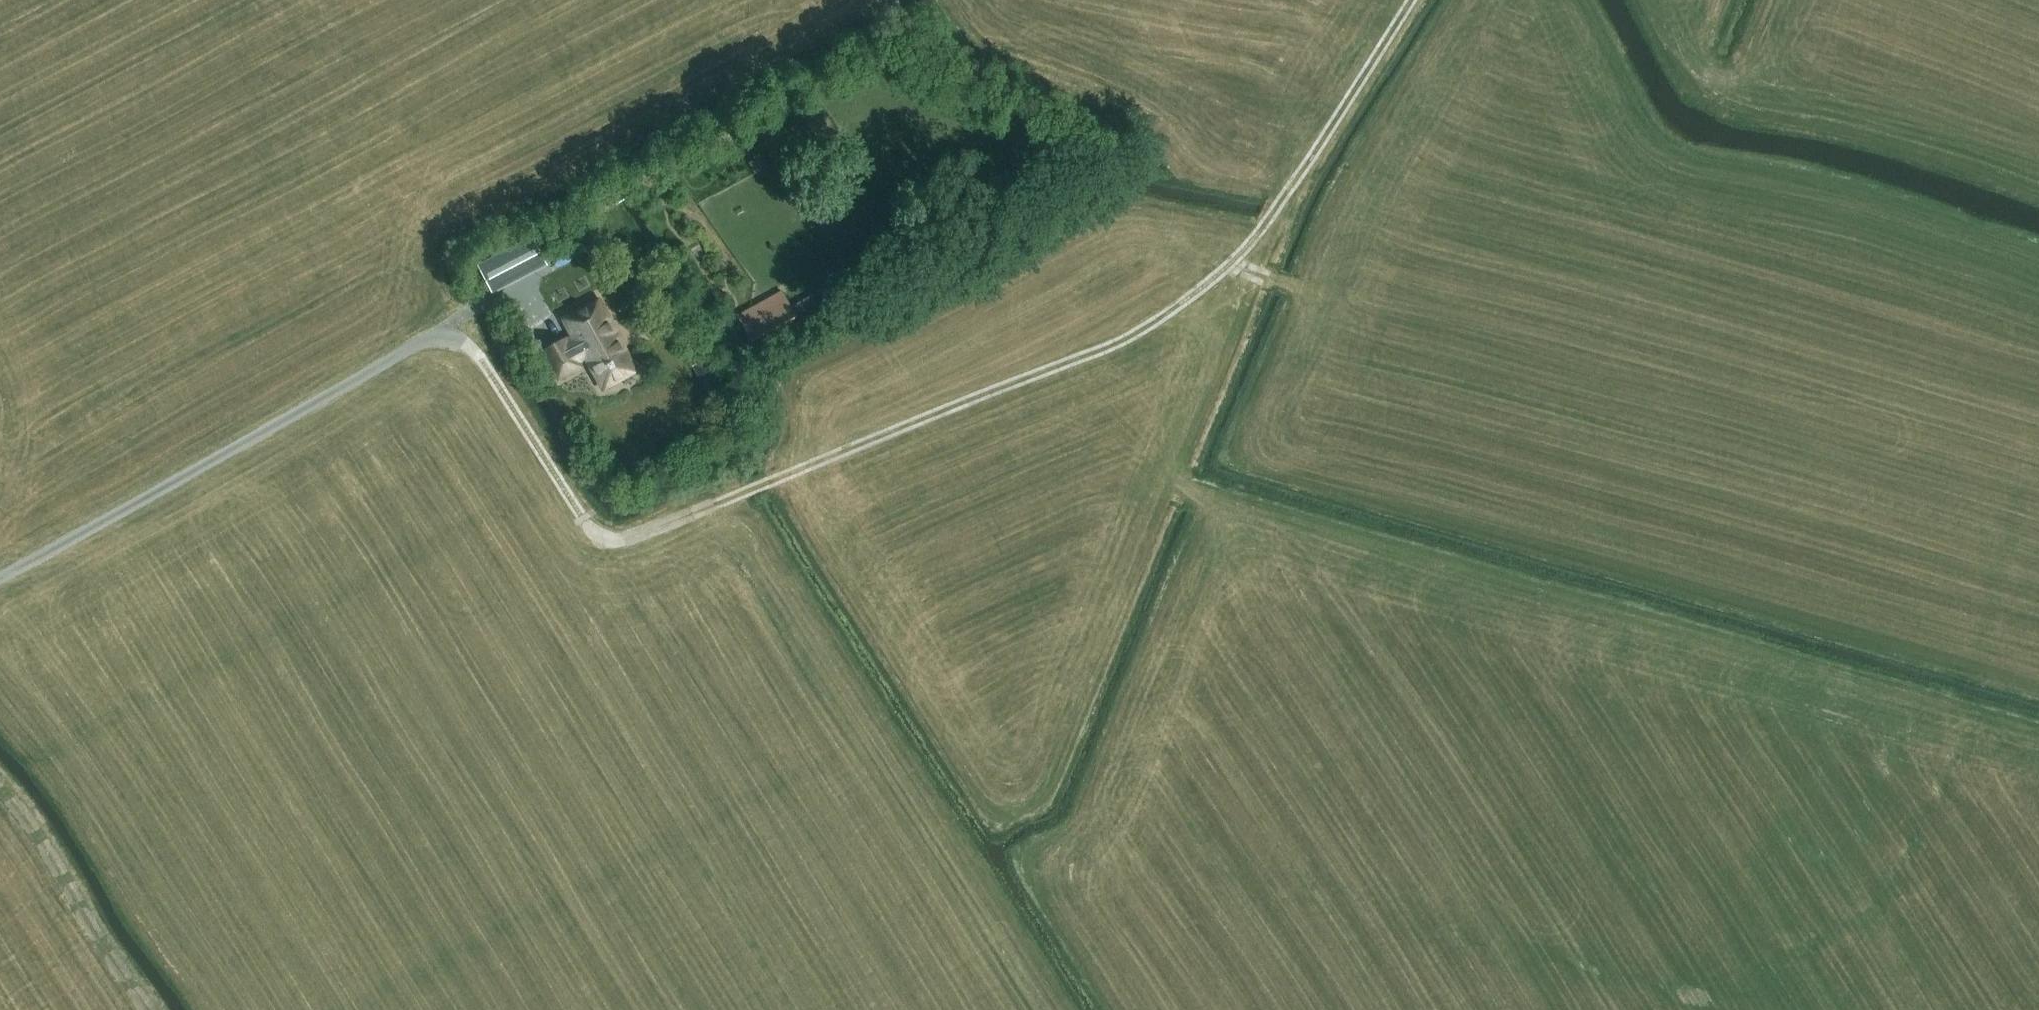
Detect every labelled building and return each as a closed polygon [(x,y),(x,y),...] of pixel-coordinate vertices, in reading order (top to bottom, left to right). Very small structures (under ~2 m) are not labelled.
[(875,122),(888,132),(895,122),(881,112),(875,122)] [(760,173),(773,165),(767,155),(754,163),(760,173)] [(538,238),(483,267),(498,295),(553,266),(538,238)] [(783,292),(739,317),(747,332),(745,332),(756,351),(823,314),(812,294),(791,306),(783,292)] [(565,338),(545,350),(559,377),(581,365),(577,360),(589,354),(605,384),(632,369),(613,334),(616,332),(599,302),(585,310),(584,308),(565,318),(577,339),(569,344),(565,338)] [(715,367),(708,357),(694,365),(700,376),(707,372),(715,367)]
